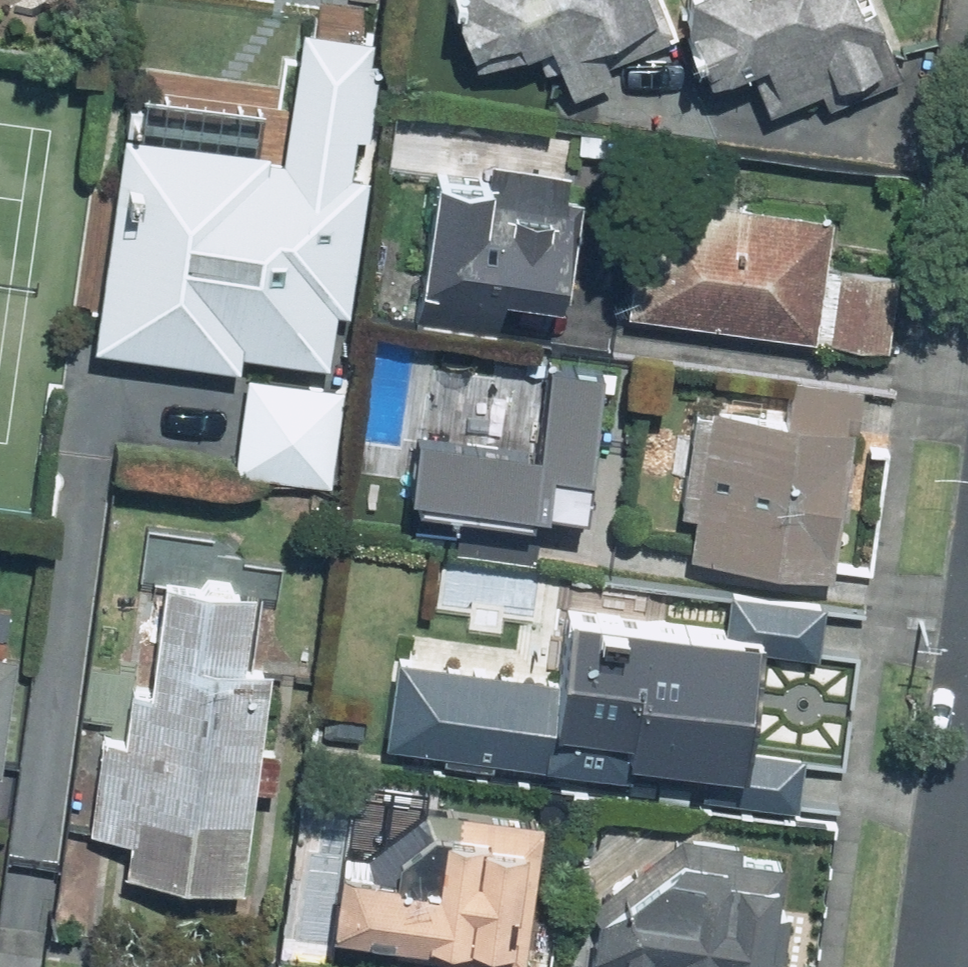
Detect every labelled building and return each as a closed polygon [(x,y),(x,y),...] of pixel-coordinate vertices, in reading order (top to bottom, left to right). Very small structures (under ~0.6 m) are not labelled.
[(533,11),(545,37),(559,30),(581,78),(691,27),(678,0),(481,0),(492,28),(533,11)] [(708,10),(722,52),(780,32),(798,87),(913,48),(896,0),(705,0),(708,10)] [(362,299),(388,28),(312,19),(300,140),(131,124),(111,339),(254,353),(255,341),(348,350),(353,298),(362,299)] [(579,284),(594,128),(453,115),(435,308),(524,316),(528,279),(579,284)] [(832,254),(838,199),(654,180),(640,306),(893,332),(901,261),(832,254)] [(562,445),(434,434),(430,491),(552,501),(552,490),(607,495),(618,357),(569,353),(562,445)] [(256,367),(244,456),(346,470),(357,381),(256,367)] [(849,560),(864,415),(708,396),(697,498),(709,499),(704,544),(849,560)] [(295,578),(175,562),(159,680),(135,676),(129,719),(110,716),(96,819),(141,825),(137,857),(256,873),(269,775),(290,777),(296,725),(276,722),(295,578)] [(403,732),(645,760),(648,736),(724,745),(720,786),(805,796),(811,748),(764,743),(777,634),(829,640),(835,595),(738,583),(735,614),(579,595),(570,667),(413,648),(403,732)] [(0,639),(0,760),(15,761),(28,642),(0,639)] [(539,955),(552,809),(465,802),(460,859),(350,849),(344,918),(410,924),(408,943),(539,955)] [(799,848),(758,844),(759,832),(706,827),(707,811),(595,802),(587,900),(605,901),(600,956),(591,955),(590,966),(655,966),(655,961),(721,966),(789,966),(799,848)]
